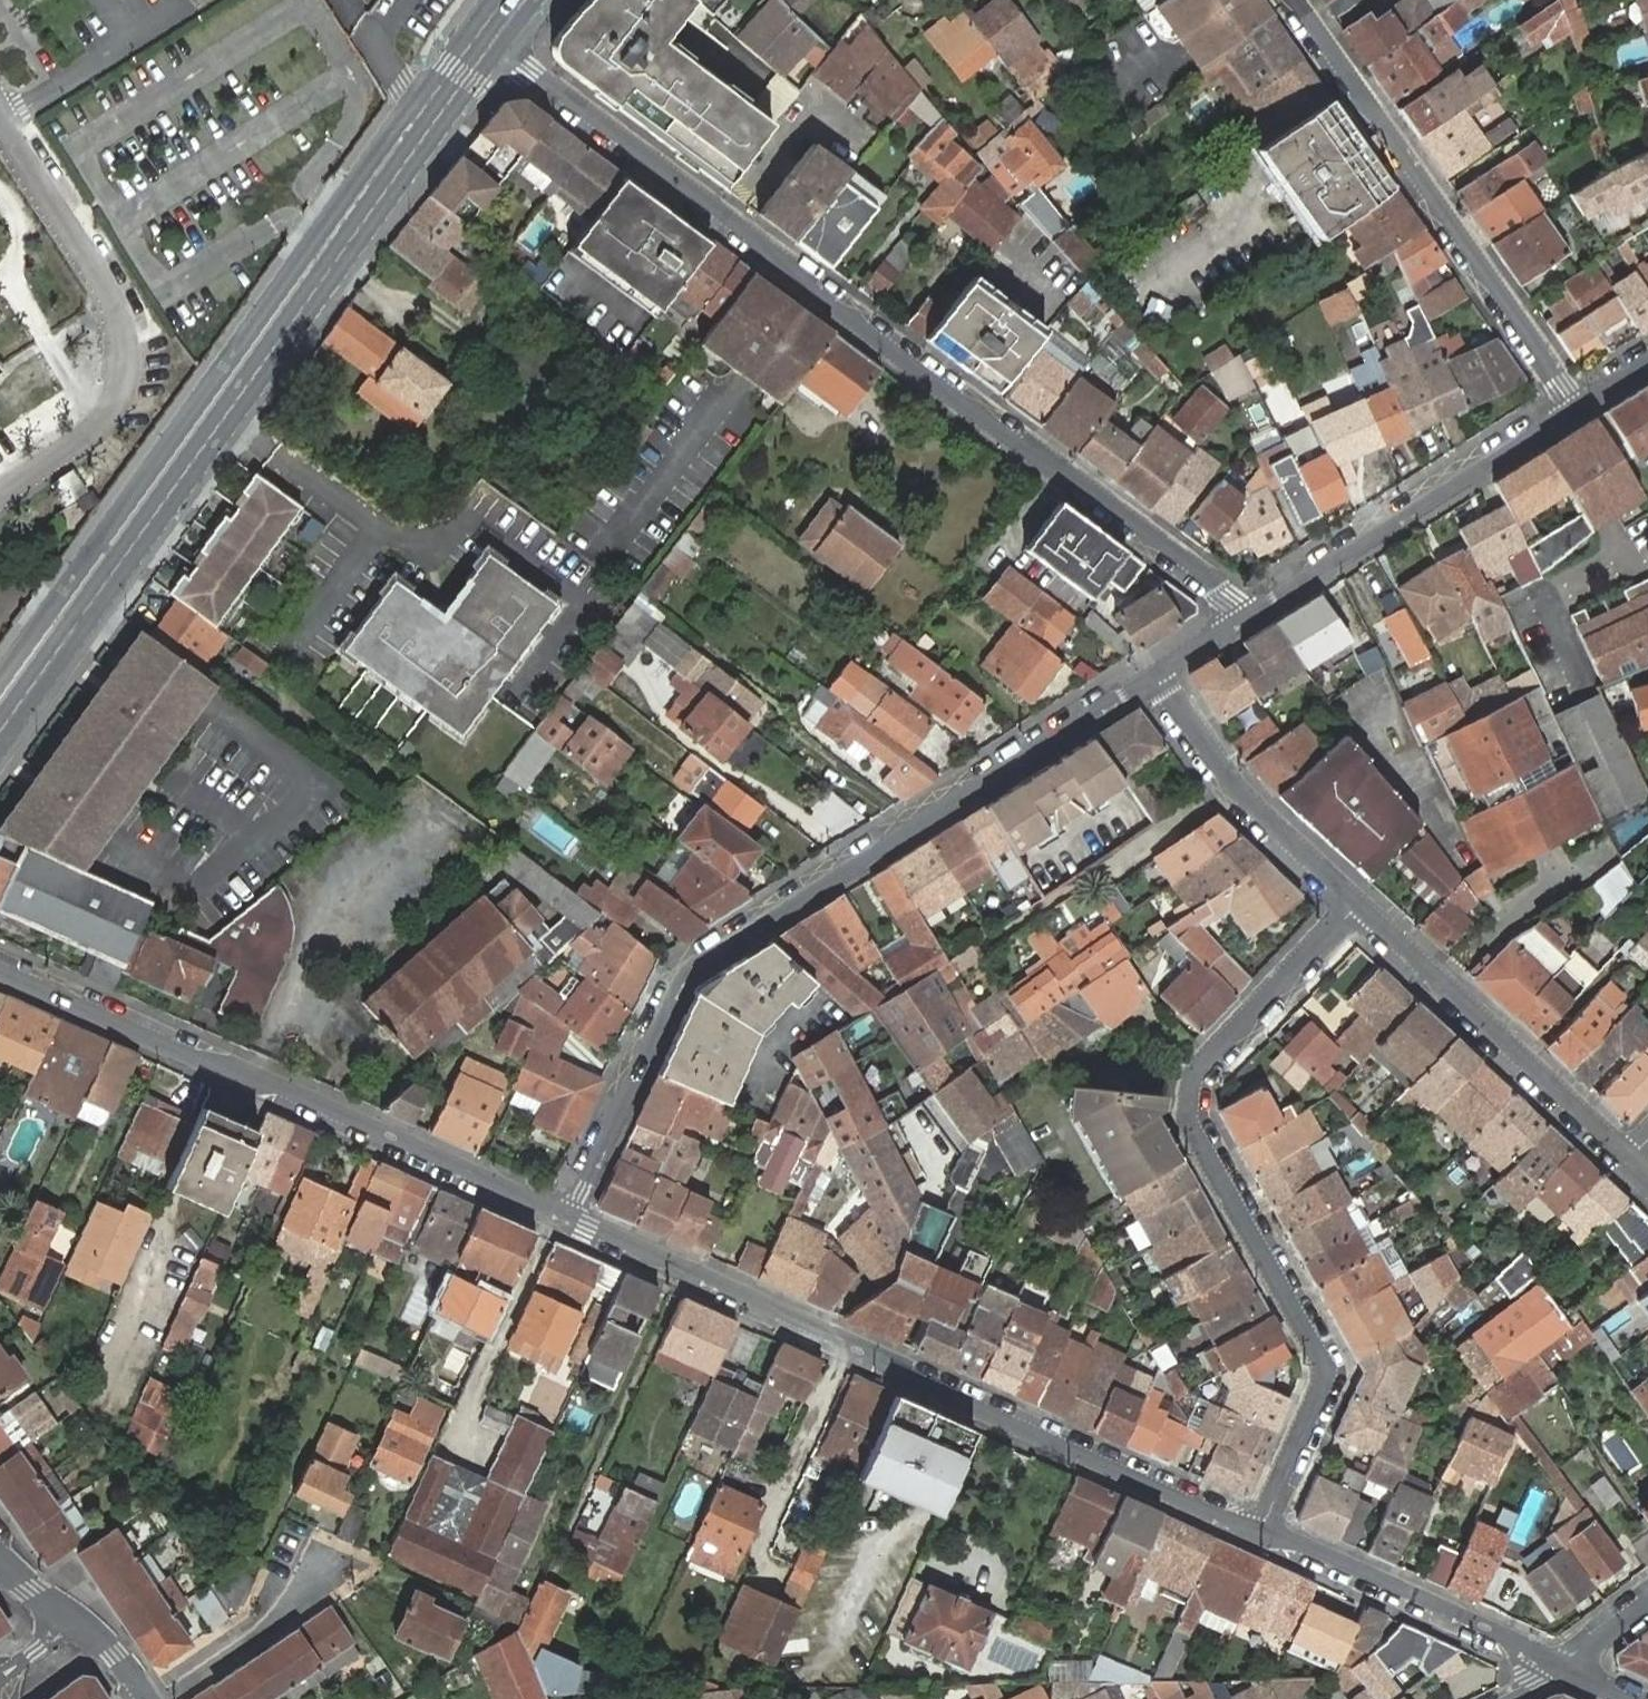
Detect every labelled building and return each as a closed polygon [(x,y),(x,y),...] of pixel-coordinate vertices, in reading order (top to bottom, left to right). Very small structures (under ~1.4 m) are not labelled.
[(586,23),(574,13),(554,39),(551,45),(551,52),(553,58),(557,63),(615,107),(618,102),(644,122),(641,127),(724,189),(772,125),(750,108),(664,43),(694,0),(603,0),(586,23)] [(711,14),(723,0),(695,0),(711,14)] [(739,39),(751,49),(777,72),(782,76),(796,59),(790,54),(796,47),(817,65),(829,50),(821,42),(788,7),(781,0),(773,0),(739,39)] [(962,11),(995,52),(1005,67),(1037,42),(1004,0),(995,0),(975,16),(967,7),(962,11)] [(1143,11),(1153,3),(1157,1),(1156,0),(1135,0),(1143,11)] [(1153,3),(1186,51),(1200,70),(1271,16),(1260,0),(1158,0),(1157,1),(1153,3)] [(1365,64),(1411,31),(1434,15),(1423,0),(1403,0),(1385,13),(1371,23),(1366,16),(1365,14),(1341,30),(1365,64)] [(1436,14),(1455,0),(1427,0),(1436,14)] [(1457,1),(1465,12),(1477,3),(1475,0),(1458,0),(1457,1)] [(1550,42),(1567,31),(1560,13),(1556,0),(1553,0),(1516,26),(1529,45),(1544,34),(1550,42)] [(1365,64),(1392,103),(1438,70),(1461,54),(1446,34),(1467,20),(1455,3),(1411,33),(1411,31),(1365,64)] [(1371,23),(1385,13),(1380,6),(1366,16),(1371,23)] [(1567,31),(1576,55),(1593,49),(1578,9),(1560,13),(1567,31)] [(995,52),(962,11),(929,38),(963,79),(995,52)] [(1300,58),(1271,16),(1200,70),(1196,74),(1201,81),(1216,70),(1226,62),(1242,85),(1232,93),(1238,102),(1244,98),(1300,58)] [(895,120),(919,90),(908,77),(901,68),(885,49),(877,37),(871,28),(868,24),(852,45),(840,36),(829,50),(817,65),(816,67),(814,71),(848,98),(851,94),(856,87),(868,97),(880,107),(895,120)] [(1566,61),(1576,55),(1567,31),(1550,42),(1558,54),(1560,52),(1566,61)] [(1330,100),(1300,58),(1244,98),(1249,106),(1267,92),(1284,116),(1265,129),(1249,141),(1256,150),(1291,126),(1330,100)] [(913,59),(901,68),(908,77),(919,90),(931,81),(913,59)] [(1047,62),(1020,85),(1033,101),(1059,78),(1047,62)] [(1226,62),(1216,70),(1232,93),(1242,85),(1226,62)] [(1396,109),(1415,137),(1490,84),(1505,74),(1498,65),(1483,75),(1478,68),(1459,81),(1451,70),(1396,109)] [(799,91),(782,76),(777,72),(750,108),(772,125),(799,91)] [(1647,76),(1636,80),(1645,106),(1647,105),(1647,76)] [(1415,137),(1444,178),(1517,128),(1508,116),(1481,135),(1467,116),(1499,95),(1490,84),(1415,137)] [(1033,101),(1020,85),(994,108),(998,112),(994,116),(1004,127),(1033,101)] [(1573,97),(1578,112),(1591,108),(1588,96),(1586,88),(1573,97)] [(1603,91),(1588,96),(1591,108),(1593,113),(1609,108),(1603,91)] [(1267,92),(1249,106),(1265,129),(1284,116),(1267,92)] [(876,111),(880,107),(868,97),(864,101),(876,111)] [(487,162),(504,176),(513,165),(549,119),(523,100),(503,102),(428,196),(450,215),(462,224),(464,226),(497,185),(480,171),(487,162)] [(1262,160),(1318,239),(1337,225),(1341,222),(1349,217),(1391,188),(1337,111),(1330,100),(1291,126),(1256,150),(1262,160)] [(939,223),(947,213),(972,180),(981,169),(949,141),(955,134),(941,118),(908,154),(941,185),(922,208),(939,223)] [(586,147),(549,119),(513,165),(520,172),(529,161),(551,178),(542,189),(549,195),(553,189),(559,182),(586,147)] [(1016,201),(1023,196),(1018,190),(1031,180),(1037,187),(1064,165),(1027,119),(1002,139),(1008,147),(997,155),(987,143),(977,153),(1016,201)] [(985,121),(968,137),(977,146),(994,130),(985,121)] [(794,242),(841,184),(844,181),(851,172),(813,145),(760,216),(768,222),(794,242)] [(623,175),(586,147),(559,182),(553,189),(584,213),(590,218),(621,178),(623,175)] [(1496,168),(1455,194),(1469,212),(1516,181),(1541,165),(1530,147),(1496,168)] [(1570,192),(1585,219),(1607,204),(1613,215),(1647,198),(1647,151),(1611,168),(1570,192)] [(844,181),(841,184),(873,210),(883,198),(851,172),(844,181)] [(947,213),(993,252),(1018,219),(1001,204),(1009,196),(990,175),(979,186),(972,180),(947,213)] [(659,312),(676,289),(710,244),(621,178),(590,218),(571,244),(659,312)] [(1469,212),(1490,244),(1538,213),(1531,204),(1534,203),(1522,187),(1520,188),(1516,181),(1469,212)] [(794,242),(829,267),(873,210),(841,184),(794,242)] [(1364,269),(1368,266),(1374,263),(1385,255),(1393,251),(1421,231),(1391,188),(1349,217),(1366,241),(1358,247),(1351,251),(1364,269)] [(406,223),(388,245),(432,279),(448,257),(440,251),(462,224),(450,215),(428,196),(406,223)] [(1016,201),(1024,212),(1031,206),(1023,196),(1016,201)] [(1490,244),(1519,284),(1565,253),(1538,213),(1490,244)] [(1341,222),(1358,247),(1366,241),(1349,217),(1341,222)] [(1051,240),(1078,271),(1096,258),(1104,253),(1086,231),(1077,219),(1051,240)] [(1421,231),(1393,251),(1409,289),(1422,281),(1418,275),(1442,261),(1435,250),(1421,231)] [(723,288),(734,296),(749,275),(751,271),(711,241),(710,244),(676,289),(701,308),(722,278),(727,282),(723,288)] [(1647,295),(1647,264),(1639,270),(1636,266),(1638,264),(1627,247),(1624,242),(1617,247),(1620,252),(1634,273),(1647,295)] [(571,244),(566,250),(656,315),(659,312),(571,244)] [(883,262),(898,274),(908,262),(892,250),(883,262)] [(1614,255),(1629,276),(1634,273),(1620,252),(1614,255)] [(1393,267),(1385,255),(1374,263),(1368,266),(1370,268),(1375,279),(1393,267)] [(486,287),(448,257),(432,279),(427,285),(465,314),(486,287)] [(1601,261),(1594,266),(1610,289),(1617,284),(1601,261)] [(860,291),(876,303),(898,274),(883,262),(860,291)] [(1545,322),(1554,334),(1614,295),(1610,289),(1594,266),(1592,263),(1563,282),(1566,288),(1562,291),(1566,297),(1550,309),(1555,315),(1545,322)] [(715,322),(698,344),(746,380),(778,404),(797,379),(829,335),(832,332),(799,307),(789,300),(751,271),(749,275),(734,296),(715,322)] [(1347,282),(1356,298),(1377,287),(1367,271),(1347,282)] [(1614,295),(1639,333),(1647,327),(1647,295),(1634,273),(1629,276),(1617,284),(1610,289),(1614,295)] [(989,387),(995,392),(1045,328),(1036,322),(974,276),(945,314),(925,340),(989,387)] [(1453,276),(1415,299),(1416,306),(1423,321),(1466,294),(1453,276)] [(1094,296),(1080,284),(1064,304),(1079,315),(1094,296)] [(1332,294),(1316,301),(1326,321),(1342,314),(1340,309),(1354,302),(1348,287),(1332,294)] [(1614,295),(1554,334),(1571,359),(1600,339),(1608,351),(1609,352),(1639,333),(1614,295)] [(905,325),(925,340),(945,314),(925,298),(905,325)] [(347,306),(323,340),(368,376),(383,387),(372,401),(411,431),(447,384),(407,354),(347,306)] [(1402,340),(1438,419),(1469,408),(1444,363),(1434,343),(1432,339),(1423,321),(1416,306),(1408,310),(1413,320),(1409,336),(1402,340)] [(1121,320),(1117,314),(1111,320),(1116,326),(1121,320)] [(1113,330),(1145,365),(1154,355),(1152,353),(1149,351),(1142,343),(1141,341),(1121,320),(1116,326),(1113,330)] [(879,367),(832,332),(829,335),(797,379),(844,413),(879,367)] [(1444,363),(1469,408),(1527,382),(1498,336),(1468,351),(1459,332),(1448,338),(1445,332),(1432,339),(1434,343),(1444,363)] [(1050,337),(1041,349),(1077,376),(1087,364),(1050,337)] [(1376,362),(1381,371),(1408,429),(1409,431),(1438,419),(1402,340),(1383,348),(1387,356),(1381,359),(1376,362)] [(1361,352),(1367,365),(1376,362),(1381,359),(1375,345),(1361,352)] [(1201,360),(1209,372),(1231,358),(1223,347),(1201,360)] [(1004,398),(1040,426),(1077,376),(1041,349),(1004,398)] [(628,353),(623,359),(633,367),(636,362),(634,357),(628,353)] [(1209,372),(1227,399),(1254,384),(1238,353),(1231,358),(1209,372)] [(1158,377),(1165,367),(1154,355),(1145,365),(1158,377)] [(1367,365),(1350,373),(1355,383),(1381,371),(1376,362),(1367,365)] [(1355,383),(1355,384),(1381,441),(1408,429),(1381,371),(1355,383)] [(368,376),(358,390),(372,401),(383,387),(368,376)] [(1040,426),(1076,452),(1100,421),(1114,404),(1086,383),(1077,376),(1040,426)] [(1317,457),(1296,468),(1318,511),(1346,497),(1340,484),(1353,478),(1344,458),(1381,441),(1355,384),(1347,387),(1354,404),(1333,413),(1326,398),(1301,410),(1320,446),(1313,449),(1317,457)] [(1112,480),(1148,507),(1197,447),(1228,409),(1202,386),(1174,420),(1191,434),(1173,457),(1166,452),(1167,451),(1160,445),(1166,437),(1154,426),(1112,480)] [(1594,419),(1613,449),(1625,441),(1634,457),(1647,448),(1647,399),(1641,389),(1594,419)] [(1076,452),(1112,480),(1154,426),(1144,419),(1140,416),(1124,439),(1100,421),(1076,452)] [(1594,419),(1541,453),(1579,513),(1589,528),(1641,494),(1613,449),(1594,419)] [(1260,467),(1268,484),(1271,491),(1280,486),(1283,492),(1298,525),(1320,514),(1318,511),(1296,468),(1282,441),(1264,450),(1254,455),(1260,467)] [(1148,507),(1171,524),(1219,465),(1197,447),(1148,507)] [(1248,455),(1243,450),(1230,466),(1236,471),(1248,455)] [(1541,453),(1494,482),(1505,504),(1524,545),(1537,539),(1523,517),(1556,496),(1571,518),(1579,513),(1541,453)] [(1190,519),(1215,538),(1216,536),(1243,500),(1245,497),(1248,494),(1268,484),(1260,467),(1237,495),(1219,481),(1190,519)] [(279,536),(300,507),(295,503),(254,474),(241,492),(245,496),(237,507),(279,536)] [(1216,536),(1233,549),(1245,532),(1257,553),(1287,538),(1270,502),(1275,499),(1271,491),(1268,484),(1248,494),(1245,497),(1243,500),(1216,536)] [(245,496),(241,492),(233,504),(237,507),(245,496)] [(98,502),(92,493),(76,503),(82,513),(98,502)] [(710,495),(684,531),(694,539),(721,503),(710,495)] [(828,499),(798,541),(865,590),(900,545),(847,505),(843,510),(828,499)] [(1125,551),(1059,502),(1023,549),(1091,599),(1106,578),(1125,551)] [(229,518),(237,507),(233,504),(224,515),(229,518)] [(1505,504),(1458,528),(1477,567),(1482,565),(1487,576),(1510,565),(1519,585),(1539,576),(1539,575),(1525,549),(1524,545),(1505,504)] [(211,533),(257,566),(279,536),(237,507),(229,518),(224,515),(211,533)] [(56,516),(67,530),(77,522),(67,509),(56,516)] [(1579,513),(1525,549),(1539,575),(1591,531),(1579,513)] [(673,545),(660,564),(672,573),(675,576),(699,543),(694,539),(684,531),(673,545)] [(194,567),(236,596),(257,566),(211,533),(197,552),(202,556),(194,567)] [(1463,547),(1435,561),(1461,601),(1470,614),(1477,629),(1506,616),(1497,596),(1494,591),(1489,580),(1480,584),(1463,547)] [(451,625),(442,619),(417,602),(420,597),(393,578),(343,649),(464,736),(494,692),(558,600),(487,551),(467,577),(470,580),(453,604),(461,610),(451,625)] [(1143,565),(1125,551),(1106,578),(1123,591),(1143,565)] [(202,556),(197,552),(190,563),(194,567),(202,556)] [(1461,601),(1435,561),(1398,588),(1424,626),(1434,640),(1470,614),(1461,601)] [(186,577),(194,567),(190,563),(182,574),(186,577)] [(660,564),(635,595),(648,605),(672,573),(660,564)] [(214,627),(236,596),(194,567),(186,577),(182,574),(169,593),(178,600),(214,627)] [(1008,568),(984,599),(1035,638),(1059,607),(1008,568)] [(1602,683),(1647,664),(1647,577),(1623,588),(1627,599),(1588,616),(1584,606),(1570,611),(1602,683)] [(1091,611),(1082,623),(1125,657),(1178,624),(1195,613),(1196,604),(1163,580),(1156,587),(1115,614),(1125,631),(1116,635),(1091,611)] [(1497,596),(1504,592),(1502,587),(1494,591),(1497,596)] [(1391,591),(1378,598),(1387,614),(1399,607),(1391,591)] [(1318,594),(1273,622),(1305,667),(1349,639),(1318,594)] [(194,669),(221,632),(214,627),(178,600),(151,638),(194,669)] [(742,722),(759,700),(689,646),(657,622),(648,634),(634,623),(643,611),(631,602),(615,624),(640,643),(641,644),(675,670),(678,672),(742,722)] [(453,604),(442,619),(451,625),(461,610),(453,604)] [(1433,663),(1404,609),(1385,618),(1414,672),(1433,663)] [(657,622),(643,611),(634,623),(648,634),(657,622)] [(640,643),(615,624),(580,669),(600,684),(602,685),(619,663),(624,667),(641,644),(640,643)] [(1062,663),(1014,625),(1007,633),(1019,643),(1000,667),(988,658),(983,666),(1031,703),(1062,663)] [(215,685),(194,669),(151,638),(141,631),(140,630),(131,645),(112,674),(115,676),(98,700),(45,774),(42,771),(29,789),(32,792),(1,836),(23,846),(84,872),(205,699),(215,685)] [(1019,643),(1007,633),(988,658),(1000,667),(1019,643)] [(911,645),(896,634),(885,648),(894,655),(889,660),(917,682),(908,693),(962,735),(985,703),(910,646),(911,645)] [(1277,635),(1233,663),(1251,693),(1261,686),(1272,704),(1297,688),(1286,671),(1297,664),(1277,635)] [(923,637),(915,647),(924,654),(932,644),(923,637)] [(1369,644),(1353,652),(1362,671),(1379,663),(1369,644)] [(232,664),(253,680),(263,666),(242,651),(232,664)] [(1219,672),(1212,661),(1190,675),(1216,716),(1251,693),(1233,663),(1219,672)] [(840,700),(847,705),(867,678),(854,667),(833,695),(840,700)] [(600,684),(580,669),(570,682),(580,690),(590,698),(600,684)] [(1506,688),(1511,698),(1538,685),(1531,670),(1504,685),(1506,688)] [(747,726),(742,722),(678,672),(669,683),(682,692),(675,700),(691,713),(680,727),(719,760),(747,726)] [(115,676),(112,674),(95,697),(98,700),(115,676)] [(1464,720),(1465,722),(1511,698),(1506,688),(1504,685),(1498,674),(1467,690),(1459,676),(1444,684),(1450,694),(1454,702),(1464,720)] [(847,705),(852,709),(908,752),(929,725),(882,688),(867,678),(847,705)] [(580,690),(570,682),(559,696),(570,703),(580,690)] [(1315,683),(1302,693),(1316,711),(1318,708),(1328,702),(1315,683)] [(1444,684),(1402,705),(1421,745),(1423,743),(1429,741),(1428,738),(1464,720),(1454,702),(1450,694),(1444,684)] [(1429,741),(1423,743),(1480,864),(1484,874),(1516,858),(1545,844),(1571,831),(1598,818),(1538,685),(1511,698),(1465,722),(1429,741)] [(1630,690),(1639,726),(1647,724),(1647,685),(1630,690)] [(893,768),(881,784),(901,800),(939,776),(908,752),(852,709),(847,705),(840,700),(833,695),(824,688),(803,716),(816,726),(844,747),(852,736),(893,768)] [(1599,693),(1552,715),(1556,725),(1580,713),(1585,724),(1609,713),(1599,693)] [(559,696),(544,716),(558,726),(573,705),(570,703),(559,696)] [(45,774),(98,700),(95,697),(42,771),(45,774)] [(1335,711),(1328,702),(1318,708),(1324,718),(1335,711)] [(1128,773),(1165,746),(1138,709),(1091,738),(1124,783),(1145,812),(1156,805),(1139,782),(1136,784),(1128,773)] [(1647,796),(1647,794),(1623,743),(1609,713),(1585,724),(1580,713),(1556,725),(1598,818),(1647,796)] [(558,726),(544,716),(533,732),(562,754),(592,776),(619,740),(590,717),(574,738),(558,726)] [(1282,734),(1269,717),(1233,743),(1244,761),(1282,734)] [(1300,722),(1282,734),(1244,761),(1275,794),(1315,758),(1297,736),(1306,729),(1300,722)] [(1315,758),(1275,794),(1293,811),(1295,813),(1313,830),(1367,880),(1415,829),(1420,823),(1403,820),(1394,812),(1377,777),(1369,768),(1370,766),(1361,755),(1355,750),(1340,736),(1322,752),(1315,758)] [(1014,787),(984,806),(1008,845),(1013,853),(1124,783),(1091,738),(1046,766),(1054,779),(1021,799),(1014,787)] [(540,757),(523,744),(511,760),(528,773),(540,757)] [(692,755),(673,780),(742,832),(761,807),(692,755)] [(1420,823),(1377,777),(1394,812),(1403,820),(1420,823)] [(0,830),(0,835),(1,836),(32,792),(29,789),(0,830)] [(1153,823),(1169,812),(1162,801),(1156,805),(1145,812),(1153,823)] [(984,806),(962,820),(986,859),(1008,845),(984,806)] [(678,840),(693,851),(726,876),(734,865),(739,868),(754,848),(702,809),(697,816),(683,834),(678,840)] [(1239,836),(1216,814),(1153,859),(1171,883),(1239,836)] [(962,820),(929,841),(954,879),(961,891),(963,893),(993,871),(991,867),(986,859),(962,820)] [(1420,834),(1425,829),(1420,823),(1415,829),(1420,834)] [(1461,878),(1460,878),(1426,831),(1401,858),(1436,891),(1429,899),(1435,905),(1461,878)] [(112,990),(121,970),(139,931),(146,912),(151,902),(84,872),(23,846),(1,836),(0,835),(0,912),(96,955),(86,977),(112,990)] [(1263,859),(1239,836),(1171,883),(1184,900),(1163,915),(1169,924),(1184,914),(1200,902),(1263,859)] [(929,841),(888,867),(913,905),(922,919),(961,891),(954,879),(929,841)] [(600,914),(506,843),(492,862),(564,917),(548,931),(503,880),(363,1005),(408,1056),(426,1040),(453,1017),(466,1033),(516,989),(531,976),(539,969),(555,955),(567,943),(589,923),(600,914)] [(986,859),(991,867),(1013,853),(1008,845),(986,859)] [(646,872),(642,877),(706,925),(752,895),(726,876),(693,851),(668,885),(653,874),(651,875),(646,872)] [(1301,895),(1263,859),(1200,902),(1207,912),(1211,917),(1228,905),(1247,933),(1301,895)] [(1635,884),(1621,861),(1585,883),(1587,887),(1604,916),(1608,912),(1618,902),(1635,884)] [(1476,899),(1492,891),(1484,874),(1480,864),(1460,878),(1461,878),(1476,899)] [(634,871),(628,867),(609,892),(597,908),(602,912),(613,921),(622,929),(639,906),(683,939),(706,925),(642,877),(634,871)] [(888,867),(872,877),(906,931),(914,926),(922,939),(885,962),(898,982),(901,989),(933,969),(947,961),(922,919),(913,905),(888,867)] [(1476,899),(1461,878),(1435,905),(1418,923),(1444,948),(1469,922),(1461,914),(1476,899)] [(584,887),(576,896),(595,910),(597,908),(609,892),(597,882),(590,891),(584,887)] [(275,884),(207,940),(245,957),(220,1014),(253,1029),(288,951),(291,940),(292,922),(286,899),(275,884)] [(844,895),(770,942),(814,982),(835,1000),(855,1018),(866,1010),(871,1007),(901,989),(898,982),(879,993),(853,969),(879,953),(844,895)] [(1025,896),(1015,902),(1022,912),(1032,905),(1025,896)] [(1122,917),(1112,902),(1099,911),(1107,922),(1062,953),(1084,984),(1124,958),(1128,952),(1108,926),(1122,917)] [(1207,912),(1200,902),(1184,914),(1193,923),(1194,922),(1207,912)] [(1169,924),(1165,927),(1169,931),(1236,994),(1249,980),(1194,922),(1193,923),(1184,914),(1169,924)] [(632,1012),(657,958),(622,929),(613,921),(603,935),(589,923),(567,943),(586,959),(576,970),(586,978),(625,1007),(632,1012)] [(1476,974),(1472,978),(1512,1015),(1559,964),(1566,957),(1555,946),(1559,942),(1542,927),(1538,931),(1531,924),(1510,937),(1489,960),(1485,956),(1472,970),(1476,974)] [(976,933),(981,939),(992,933),(987,926),(976,933)] [(1046,965),(1005,993),(1026,1023),(1047,1008),(1040,997),(1053,987),(1062,1000),(1084,984),(1062,953),(1054,940),(1044,926),(1027,937),(1037,952),(1046,965)] [(207,940),(178,927),(172,942),(205,957),(195,980),(204,984),(215,960),(237,970),(218,1012),(220,1014),(245,957),(207,940)] [(1635,940),(1640,945),(1647,952),(1647,927),(1635,940)] [(139,931),(121,970),(131,974),(148,935),(139,931)] [(1160,996),(1199,1034),(1236,994),(1169,931),(1159,941),(1180,962),(1177,964),(1184,971),(1160,996)] [(149,932),(148,935),(131,974),(129,977),(185,1002),(195,980),(205,957),(172,942),(149,932)] [(697,987),(657,1074),(722,1102),(728,1104),(757,1032),(787,1000),(793,1005),(814,982),(770,942),(769,941),(697,987)] [(947,961),(933,969),(940,980),(942,983),(982,958),(973,945),(947,961)] [(1647,961),(1647,952),(1640,945),(1631,954),(1644,965),(1647,961)] [(1596,972),(1572,950),(1569,954),(1566,957),(1559,964),(1583,987),(1596,972)] [(1062,1000),(1056,1002),(1087,1017),(1099,1023),(1133,1000),(1147,990),(1124,958),(1084,984),(1062,1000)] [(1536,1038),(1583,987),(1559,964),(1512,1015),(1536,1038)] [(1351,1029),(1338,1043),(1350,1055),(1359,1063),(1375,1045),(1416,1003),(1380,968),(1348,1003),(1361,1015),(1349,1027),(1351,1029)] [(933,969),(901,989),(871,1007),(916,1071),(970,1032),(961,1018),(948,994),(942,983),(940,980),(933,969)] [(566,1004),(531,976),(516,989),(520,992),(527,997),(533,1002),(555,1019),(566,1004)] [(566,1004),(555,1019),(569,1029),(593,1048),(625,1007),(586,978),(566,1004)] [(948,994),(961,1018),(970,1032),(982,1053),(1026,1023),(1005,993),(1005,992),(977,1010),(962,986),(948,994)] [(1603,986),(1546,1047),(1569,1069),(1626,1008),(1603,986)] [(6,996),(0,1010),(0,1057),(33,1071),(57,1018),(6,996)] [(529,1031),(523,1044),(529,1047),(512,1086),(516,1087),(556,1106),(544,1130),(572,1142),(600,1080),(552,1059),(561,1043),(569,1029),(555,1019),(533,1002),(522,1026),(530,1030),(529,1031)] [(1026,1023),(982,1053),(984,1057),(998,1081),(1039,1052),(1044,1060),(1099,1023),(1087,1017),(1056,1002),(1047,1008),(1026,1023)] [(1416,1003),(1375,1045),(1413,1080),(1454,1037),(1416,1003)] [(1569,1069),(1587,1086),(1617,1053),(1628,1063),(1647,1042),(1647,1021),(1630,1004),(1626,1008),(1569,1069)] [(866,1010),(855,1018),(840,1026),(791,1056),(796,1065),(804,1080),(829,1127),(862,1189),(870,1205),(898,1259),(893,1279),(880,1288),(845,1315),(844,1318),(898,1342),(912,1312),(932,1267),(954,1216),(992,1133),(993,1131),(990,1127),(967,1143),(951,1173),(951,1174),(951,1175),(950,1176),(950,1177),(950,1178),(950,1179),(950,1180),(950,1181),(951,1181),(951,1182),(951,1183),(952,1183),(953,1184),(953,1185),(954,1185),(955,1185),(944,1211),(918,1202),(879,1129),(887,1125),(842,1037),(872,1019),(866,1010)] [(453,1017),(426,1040),(440,1057),(466,1033),(453,1017)] [(109,1041),(57,1018),(33,1071),(24,1088),(76,1111),(83,1097),(84,1094),(87,1088),(95,1072),(109,1041)] [(517,1058),(523,1044),(529,1031),(507,1021),(494,1047),(517,1058)] [(1310,1024),(1285,1050),(1313,1077),(1338,1050),(1310,1024)] [(970,1032),(916,1071),(932,1093),(969,1068),(984,1057),(982,1053),(970,1032)] [(1416,1094),(1432,1110),(1478,1061),(1454,1037),(1413,1080),(1395,1099),(1404,1107),(1416,1094)] [(132,1052),(109,1041),(95,1072),(87,1088),(114,1099),(134,1053),(132,1052)] [(1628,1063),(1597,1096),(1626,1122),(1647,1099),(1647,1042),(1628,1063)] [(1313,1077),(1285,1050),(1275,1061),(1304,1087),(1313,1077)] [(1617,1053),(1587,1086),(1597,1096),(1628,1063),(1617,1053)] [(969,1068),(932,1093),(967,1143),(990,1127),(993,1131),(995,1125),(1015,1111),(1013,1110),(1006,1097),(1002,1091),(998,1081),(984,1057),(969,1068)] [(1432,1110),(1467,1142),(1513,1092),(1478,1061),(1432,1110)] [(460,1066),(430,1132),(474,1152),(504,1085),(495,1081),(497,1078),(471,1066),(470,1070),(460,1066)] [(657,1074),(635,1123),(673,1139),(677,1131),(680,1123),(696,1130),(699,1122),(711,1128),(722,1102),(657,1074)] [(754,1154),(750,1163),(764,1169),(758,1183),(778,1193),(785,1179),(801,1186),(816,1154),(829,1127),(804,1080),(792,1075),(769,1122),(764,1131),(761,1139),(758,1145),(754,1154)] [(410,1083),(380,1110),(411,1124),(426,1090),(410,1083)] [(1104,1089),(1072,1087),(1072,1097),(1124,1189),(1180,1157),(1155,1111),(1159,1110),(1160,1095),(1135,1092),(1104,1089)] [(1218,1112),(1238,1147),(1292,1116),(1294,1115),(1285,1101),(1272,1109),(1260,1087),(1219,1109),(1218,1109),(1218,1110),(1218,1111),(1218,1112)] [(114,1099),(87,1088),(84,1094),(83,1097),(109,1109),(114,1099)] [(1350,1122),(1362,1135),(1371,1125),(1333,1090),(1330,1093),(1327,1096),(1350,1122)] [(1513,1092),(1467,1142),(1501,1174),(1547,1125),(1513,1092)] [(699,1122),(696,1130),(719,1139),(733,1106),(728,1104),(722,1102),(711,1128),(699,1122)] [(188,1125),(140,1103),(116,1154),(131,1161),(137,1147),(164,1159),(159,1169),(166,1173),(171,1163),(188,1125)] [(202,1106),(165,1188),(175,1192),(183,1195),(220,1212),(238,1172),(257,1131),(237,1122),(212,1111),(202,1106)] [(1309,1145),(1323,1137),(1306,1108),(1294,1115),(1292,1116),(1309,1145)] [(105,1116),(91,1109),(82,1127),(96,1134),(105,1116)] [(266,1112),(257,1131),(238,1172),(258,1182),(264,1184),(291,1123),(266,1112)] [(1238,1147),(1253,1175),(1309,1145),(1292,1116),(1238,1147)] [(759,1118),(744,1149),(754,1154),(761,1139),(764,1131),(769,1122),(759,1118)] [(1042,1158),(1019,1119),(993,1135),(1016,1174),(1042,1158)] [(1338,1128),(1361,1154),(1373,1148),(1362,1135),(1350,1122),(1338,1128)] [(283,1192),(311,1132),(291,1123),(264,1184),(283,1192)] [(635,1155),(622,1149),(617,1160),(596,1206),(597,1207),(635,1224),(657,1177),(658,1174),(667,1154),(673,1139),(635,1123),(629,1136),(657,1147),(649,1166),(653,1168),(651,1175),(631,1166),(635,1155)] [(1572,1148),(1547,1125),(1501,1174),(1492,1184),(1518,1210),(1533,1192),(1572,1148)] [(801,1186),(798,1194),(770,1250),(757,1278),(804,1300),(831,1242),(823,1238),(825,1235),(796,1221),(807,1198),(821,1167),(834,1138),(829,1127),(816,1154),(801,1186)] [(677,1131),(673,1139),(667,1154),(692,1165),(702,1142),(677,1131)] [(1253,1175),(1270,1205),(1333,1170),(1335,1169),(1323,1146),(1328,1143),(1324,1136),(1323,1137),(1309,1145),(1253,1175)] [(1385,1179),(1396,1174),(1384,1160),(1373,1148),(1361,1154),(1385,1179)] [(1572,1148),(1533,1192),(1559,1217),(1600,1174),(1572,1148)] [(657,1177),(635,1224),(666,1238),(707,1256),(723,1221),(705,1213),(710,1202),(687,1191),(681,1188),(692,1165),(667,1154),(658,1174),(657,1177)] [(378,1162),(364,1156),(345,1199),(303,1182),(275,1245),(323,1266),(330,1269),(344,1239),(345,1236),(354,1215),(361,1201),(378,1162)] [(1124,1189),(1123,1190),(1138,1218),(1196,1185),(1180,1157),(1124,1189)] [(406,1175),(378,1162),(361,1201),(354,1215),(345,1236),(344,1239),(371,1251),(382,1228),(388,1214),(406,1175)] [(831,1172),(821,1167),(807,1198),(817,1203),(831,1172)] [(1270,1205),(1286,1234),(1350,1199),(1333,1170),(1270,1205)] [(1630,1202),(1600,1174),(1559,1217),(1574,1231),(1569,1236),(1577,1243),(1599,1226),(1630,1202)] [(429,1186),(406,1175),(388,1214),(382,1228),(371,1251),(396,1261),(405,1239),(429,1186)] [(1055,1184),(1040,1177),(1035,1187),(1051,1194),(1055,1184)] [(264,1184),(258,1182),(256,1189),(261,1191),(264,1184)] [(1196,1185),(1138,1218),(1152,1244),(1155,1243),(1211,1211),(1196,1185)] [(478,1207),(429,1186),(405,1239),(422,1246),(421,1250),(444,1261),(443,1264),(452,1267),(456,1259),(478,1207)] [(1286,1234),(1302,1261),(1355,1230),(1347,1214),(1363,1205),(1357,1195),(1350,1199),(1286,1234)] [(1075,1218),(1063,1196),(1045,1235),(1076,1250),(1083,1233),(1075,1218)] [(262,1203),(252,1198),(243,1221),(253,1225),(262,1203)] [(34,1200),(13,1244),(19,1247),(0,1284),(0,1287),(42,1308),(62,1264),(40,1254),(59,1212),(34,1200)] [(124,1216),(95,1202),(69,1258),(122,1282),(149,1221),(126,1211),(124,1216)] [(1626,1270),(1647,1255),(1647,1219),(1630,1202),(1599,1226),(1611,1245),(1615,1251),(1626,1270)] [(837,1238),(880,1288),(893,1279),(898,1259),(870,1205),(837,1238)] [(535,1232),(478,1207),(456,1259),(477,1268),(469,1284),(449,1275),(433,1310),(487,1336),(504,1300),(482,1289),(489,1274),(511,1283),(535,1232)] [(1422,1210),(1384,1232),(1387,1237),(1391,1245),(1430,1223),(1422,1210)] [(1155,1243),(1171,1272),(1174,1271),(1227,1241),(1211,1211),(1155,1243)] [(1302,1261),(1316,1287),(1372,1256),(1391,1245),(1387,1237),(1374,1245),(1363,1226),(1355,1230),(1302,1261)] [(1090,1245),(1083,1233),(1076,1250),(1071,1258),(1095,1277),(1100,1264),(1090,1245)] [(749,1240),(736,1269),(757,1278),(770,1250),(749,1240)] [(601,1262),(554,1241),(532,1292),(507,1347),(527,1356),(545,1364),(544,1367),(554,1371),(561,1354),(562,1353),(560,1352),(577,1313),(591,1282),(614,1292),(622,1272),(601,1262)] [(1166,1295),(1172,1305),(1187,1296),(1241,1265),(1227,1241),(1174,1271),(1182,1287),(1166,1295)] [(841,1254),(831,1242),(804,1300),(829,1311),(855,1274),(837,1259),(841,1254)] [(955,1277),(932,1267),(912,1312),(929,1319),(916,1350),(948,1365),(977,1302),(972,1300),(990,1260),(967,1250),(955,1277)] [(1494,1279),(1508,1297),(1539,1273),(1522,1251),(1494,1279)] [(1445,1253),(1409,1272),(1413,1279),(1429,1309),(1443,1294),(1458,1278),(1445,1253)] [(1613,1279),(1618,1286),(1630,1303),(1635,1299),(1647,1291),(1647,1290),(1647,1255),(1626,1270),(1613,1279)] [(1316,1287),(1332,1316),(1387,1285),(1388,1284),(1372,1256),(1316,1287)] [(216,1265),(200,1257),(184,1294),(171,1325),(161,1347),(179,1354),(197,1314),(198,1314),(202,1303),(207,1292),(205,1292),(216,1265)] [(122,1282),(69,1258),(63,1273),(115,1296),(122,1282)] [(1104,1271),(1100,1264),(1095,1277),(1085,1298),(1108,1307),(1115,1291),(1104,1271)] [(1116,1265),(1104,1271),(1115,1291),(1121,1302),(1133,1294),(1116,1265)] [(1187,1296),(1201,1320),(1254,1290),(1241,1265),(1187,1296)] [(609,1303),(576,1373),(611,1389),(637,1334),(617,1324),(624,1309),(644,1319),(658,1288),(622,1272),(614,1292),(609,1303)] [(1387,1285),(1391,1291),(1413,1279),(1409,1272),(1388,1284),(1387,1285)] [(1458,1278),(1443,1294),(1461,1311),(1475,1297),(1477,1295),(1458,1278)] [(986,1283),(977,1302),(948,1365),(979,1378),(1013,1303),(1016,1296),(986,1283)] [(1536,1288),(1473,1335),(1502,1374),(1566,1328),(1580,1318),(1573,1308),(1563,1314),(1541,1284),(1536,1288)] [(1387,1285),(1332,1316),(1357,1360),(1394,1339),(1409,1330),(1412,1328),(1391,1291),(1387,1285)] [(1214,1344),(1269,1315),(1254,1290),(1201,1320),(1214,1344)] [(1635,1299),(1647,1317),(1647,1290),(1647,1291),(1635,1299)] [(308,1317),(316,1299),(309,1296),(300,1315),(308,1317)] [(576,1373),(609,1303),(597,1297),(568,1360),(573,1362),(569,1370),(576,1373)] [(736,1323),(680,1298),(658,1348),(713,1373),(717,1364),(736,1323)] [(1013,1303),(979,1378),(1011,1392),(1045,1316),(1013,1303)] [(644,1319),(624,1309),(617,1324),(637,1334),(644,1319)] [(1048,1310),(1045,1316),(1011,1392),(1036,1404),(1065,1339),(1049,1331),(1057,1314),(1048,1310)] [(1443,1328),(1426,1313),(1412,1328),(1409,1330),(1423,1347),(1443,1328)] [(1204,1350),(1217,1374),(1228,1368),(1282,1339),(1269,1315),(1214,1344),(1204,1350)] [(20,1318),(18,1323),(20,1326),(32,1342),(39,1326),(20,1318)] [(1592,1334),(1590,1333),(1581,1320),(1536,1353),(1547,1368),(1592,1334)] [(322,1326),(314,1346),(324,1350),(333,1331),(322,1326)] [(1081,1346),(1065,1339),(1036,1404),(1061,1415),(1089,1353),(1099,1332),(1089,1328),(1081,1346)] [(1352,1395),(1392,1412),(1397,1414),(1419,1366),(1423,1347),(1409,1330),(1394,1339),(1357,1360),(1363,1371),(1352,1395)] [(1469,1404),(1477,1397),(1502,1374),(1473,1335),(1456,1347),(1483,1382),(1463,1396),(1469,1404)] [(43,1338),(34,1345),(44,1358),(54,1351),(43,1338)] [(1220,1406),(1275,1432),(1290,1398),(1251,1382),(1250,1379),(1291,1356),(1282,1339),(1228,1368),(1217,1374),(1214,1376),(1217,1383),(1223,1380),(1228,1389),(1220,1406)] [(803,1400),(820,1361),(781,1343),(762,1385),(753,1406),(743,1428),(734,1448),(730,1457),(744,1463),(750,1450),(749,1447),(766,1413),(775,1409),(785,1391),(803,1400)] [(1157,1344),(1148,1350),(1153,1358),(1158,1367),(1161,1374),(1171,1369),(1157,1344)] [(713,1373),(658,1348),(652,1360),(707,1385),(713,1373)] [(408,1370),(359,1349),(353,1363),(402,1384),(402,1382),(408,1370)] [(0,1352),(0,1388),(21,1373),(9,1356),(5,1359),(0,1352)] [(176,1355),(170,1352),(167,1358),(173,1360),(176,1355)] [(1089,1353),(1061,1415),(1092,1429),(1120,1366),(1113,1363),(1109,1374),(1091,1366),(1096,1356),(1089,1353)] [(1493,1385),(1485,1394),(1498,1411),(1505,1420),(1513,1414),(1557,1382),(1547,1368),(1536,1353),(1504,1376),(1503,1377),(1493,1385)] [(1144,1377),(1120,1366),(1092,1429),(1123,1443),(1158,1367),(1153,1358),(1144,1377)] [(717,1364),(713,1373),(707,1385),(689,1427),(734,1448),(743,1428),(753,1406),(762,1385),(745,1376),(741,1385),(731,1380),(735,1372),(717,1364)] [(1158,1367),(1123,1443),(1151,1455),(1168,1414),(1155,1409),(1166,1383),(1161,1374),(1158,1367)] [(1251,1382),(1269,1389),(1270,1384),(1271,1378),(1270,1372),(1270,1368),(1250,1379),(1251,1382)] [(1171,1369),(1161,1374),(1166,1383),(1175,1399),(1184,1393),(1171,1369)] [(1622,1377),(1631,1390),(1643,1381),(1633,1369),(1622,1377)] [(893,1394),(854,1376),(818,1455),(825,1458),(823,1464),(856,1479),(857,1477),(859,1473),(893,1394)] [(182,1395),(148,1378),(138,1398),(144,1401),(153,1406),(143,1426),(163,1435),(182,1395)] [(1631,1390),(1647,1416),(1647,1389),(1643,1381),(1631,1390)] [(402,1382),(402,1384),(396,1396),(410,1403),(417,1389),(402,1382)] [(80,1407),(71,1394),(64,1386),(57,1391),(73,1413),(80,1407)] [(17,1452),(26,1445),(56,1424),(33,1392),(12,1407),(0,1416),(0,1465),(17,1452)] [(859,1473),(857,1477),(925,1507),(937,1513),(974,1430),(960,1424),(893,1394),(859,1473)] [(1492,1484),(1515,1433),(1507,1423),(1500,1431),(1488,1426),(1498,1411),(1485,1394),(1480,1401),(1468,1417),(1461,1431),(1457,1440),(1440,1476),(1454,1482),(1460,1469),(1492,1484)] [(1333,1437),(1373,1455),(1392,1412),(1352,1395),(1333,1437)] [(1168,1414),(1151,1455),(1168,1463),(1178,1440),(1199,1448),(1201,1444),(1204,1436),(1184,1426),(1188,1420),(1175,1399),(1168,1414)] [(133,1420),(143,1426),(153,1406),(144,1401),(133,1420)] [(1199,1426),(1188,1420),(1184,1426),(1204,1436),(1261,1462),(1275,1432),(1220,1406),(1210,1402),(1199,1426)] [(390,1410),(384,1426),(388,1427),(371,1465),(409,1482),(438,1419),(405,1404),(400,1415),(390,1410)] [(486,1479),(431,1454),(386,1553),(477,1594),(522,1495),(551,1433),(515,1415),(515,1417),(487,1405),(479,1422),(507,1434),(486,1479)] [(1396,1487),(1401,1475),(1418,1437),(1423,1426),(1399,1416),(1397,1414),(1392,1412),(1373,1455),(1365,1473),(1396,1487)] [(1515,1433),(1538,1462),(1556,1485),(1563,1480),(1513,1414),(1505,1420),(1507,1423),(1515,1433)] [(355,1437),(325,1423),(319,1436),(312,1452),(309,1460),(294,1493),(339,1514),(347,1493),(337,1488),(343,1476),(338,1473),(355,1437)] [(1261,1462),(1204,1436),(1201,1444),(1222,1454),(1210,1482),(1244,1497),(1246,1496),(1261,1462)] [(26,1445),(17,1452),(36,1479),(46,1472),(26,1445)] [(3,1504),(36,1479),(17,1452),(0,1465),(0,1499),(3,1504)] [(1358,1479),(1361,1473),(1339,1464),(1336,1471),(1352,1478),(1352,1477),(1358,1479)] [(70,1497),(50,1469),(46,1472),(36,1479),(57,1507),(70,1497)] [(655,1501),(663,1485),(638,1474),(631,1490),(655,1501)] [(1366,1552),(1393,1564),(1411,1524),(1427,1487),(1401,1475),(1396,1487),(1392,1496),(1366,1552)] [(1120,1496),(1074,1476),(1047,1537),(1055,1540),(1059,1533),(1089,1546),(1084,1558),(1090,1561),(1120,1496)] [(3,1504),(22,1530),(57,1507),(36,1479),(3,1504)] [(1315,1479),(1309,1490),(1331,1500),(1337,1488),(1315,1479)] [(1563,1480),(1556,1485),(1577,1513),(1551,1531),(1562,1545),(1566,1542),(1594,1581),(1622,1560),(1563,1480)] [(1297,1520),(1336,1538),(1355,1496),(1360,1484),(1352,1481),(1349,1486),(1351,1487),(1348,1493),(1337,1488),(1331,1500),(1309,1490),(1296,1519),(1297,1520)] [(717,1485),(685,1556),(694,1561),(695,1557),(708,1563),(730,1572),(760,1505),(717,1485)] [(631,1490),(625,1487),(616,1507),(600,1541),(597,1547),(591,1560),(621,1575),(655,1501),(631,1490)] [(522,1495),(477,1594),(473,1604),(475,1606),(496,1614),(515,1623),(526,1601),(506,1592),(499,1589),(505,1585),(539,1513),(529,1508),(533,1500),(522,1495)] [(1111,1573),(1101,1596),(1120,1605),(1123,1597),(1160,1514),(1120,1496),(1090,1561),(1089,1562),(1111,1573)] [(1336,1538),(1352,1545),(1371,1503),(1355,1496),(1336,1538)] [(80,1539),(92,1530),(70,1497),(57,1507),(80,1539)] [(349,1505),(335,1537),(351,1544),(365,1512),(349,1505)] [(46,1563),(71,1545),(80,1539),(57,1507),(22,1530),(46,1563)] [(1212,1538),(1160,1514),(1123,1597),(1132,1601),(1136,1592),(1149,1597),(1157,1579),(1164,1565),(1181,1572),(1174,1587),(1188,1593),(1212,1538)] [(1445,1587),(1476,1601),(1494,1560),(1509,1528),(1502,1524),(1498,1535),(1482,1528),(1486,1517),(1478,1514),(1460,1555),(1445,1587)] [(77,1554),(96,1583),(133,1558),(113,1529),(77,1554)] [(1647,1567),(1647,1530),(1631,1542),(1647,1567)] [(1562,1545),(1551,1531),(1546,1536),(1550,1542),(1553,1546),(1537,1558),(1534,1560),(1525,1577),(1552,1613),(1591,1584),(1562,1545)] [(597,1547),(572,1535),(567,1548),(591,1560),(597,1547)] [(1226,1616),(1235,1620),(1241,1610),(1263,1560),(1212,1538),(1188,1593),(1175,1623),(1187,1629),(1192,1618),(1198,1604),(1226,1616)] [(1423,1578),(1445,1587),(1460,1555),(1438,1545),(1423,1578)] [(802,1551),(795,1566),(815,1575),(821,1559),(802,1551)] [(96,1583),(115,1612),(152,1587),(133,1558),(96,1583)] [(1313,1584),(1263,1560),(1241,1610),(1247,1613),(1252,1603),(1273,1612),(1269,1623),(1292,1632),(1304,1604),(1313,1584)] [(254,1579),(226,1566),(217,1587),(237,1615),(254,1579)] [(815,1575),(795,1566),(788,1582),(808,1590),(815,1575)] [(183,1607),(165,1578),(152,1587),(115,1612),(134,1640),(171,1615),(183,1607)] [(519,1625),(516,1630),(532,1667),(535,1659),(565,1593),(539,1581),(519,1625)] [(730,1642),(776,1663),(808,1590),(788,1582),(779,1603),(753,1591),(730,1642)] [(730,1606),(717,1637),(730,1642),(753,1591),(739,1585),(730,1606)] [(990,1612),(927,1585),(903,1640),(966,1668),(990,1612)] [(212,1629),(223,1621),(225,1613),(208,1589),(192,1600),(196,1606),(212,1629)] [(404,1614),(455,1638),(463,1621),(426,1603),(429,1597),(415,1590),(408,1604),(407,1604),(404,1609),(406,1610),(404,1614)] [(192,1600),(187,1604),(191,1609),(196,1606),(192,1600)] [(1226,1616),(1198,1604),(1192,1618),(1220,1630),(1226,1616)] [(1292,1632),(1290,1638),(1326,1654),(1321,1667),(1335,1673),(1343,1657),(1355,1627),(1304,1604),(1292,1632)] [(500,1618),(475,1606),(470,1617),(495,1629),(500,1618)] [(1386,1616),(1364,1607),(1355,1627),(1343,1657),(1349,1660),(1351,1657),(1354,1658),(1358,1649),(1363,1652),(1378,1638),(1386,1616)] [(328,1608),(295,1630),(317,1665),(324,1676),(346,1661),(348,1664),(360,1655),(351,1642),(328,1608)] [(429,1651),(445,1658),(455,1638),(404,1614),(397,1630),(410,1636),(407,1642),(428,1652),(429,1651)] [(8,1626),(0,1615),(0,1632),(8,1626)] [(134,1640),(148,1661),(160,1664),(190,1643),(171,1615),(134,1640)] [(1014,1631),(1046,1644),(1051,1631),(1019,1617),(1014,1631)] [(1370,1652),(1353,1664),(1349,1660),(1343,1657),(1335,1673),(1333,1678),(1334,1680),(1339,1691),(1357,1678),(1370,1695),(1364,1698),(1394,1698),(1402,1693),(1389,1677),(1412,1658),(1420,1662),(1419,1666),(1426,1676),(1461,1650),(1446,1643),(1400,1622),(1395,1634),(1370,1652)] [(1187,1629),(1175,1623),(1165,1646),(1152,1677),(1151,1680),(1166,1681),(1187,1629)] [(1636,1638),(1647,1643),(1647,1628),(1636,1638)] [(295,1630),(267,1648),(290,1683),(317,1665),(295,1630)] [(410,1636),(397,1630),(394,1637),(407,1642),(410,1636)] [(476,1653),(495,1698),(545,1698),(543,1694),(532,1667),(516,1630),(476,1653)] [(445,1658),(456,1665),(476,1653),(455,1638),(445,1658)] [(1326,1654),(1290,1638),(1283,1651),(1321,1667),(1326,1654)] [(1636,1638),(1615,1653),(1616,1664),(1647,1679),(1647,1643),(1636,1638)] [(240,1667),(262,1698),(295,1698),(299,1696),(297,1694),(290,1683),(267,1648),(240,1667)] [(1152,1677),(1098,1654),(1090,1674),(1087,1681),(1099,1681),(1113,1682),(1149,1683),(1151,1680),(1152,1677)] [(407,1696),(378,1656),(364,1664),(380,1689),(384,1686),(389,1694),(381,1698),(402,1698),(407,1696)] [(535,1659),(532,1667),(543,1694),(559,1694),(571,1693),(576,1678),(535,1659)] [(1454,1661),(1439,1671),(1446,1681),(1461,1670),(1454,1661)] [(1076,1681),(1087,1681),(1090,1674),(1089,1663),(1049,1663),(1047,1669),(1047,1680),(1050,1680),(1076,1681)] [(317,1665),(290,1683),(297,1694),(324,1676),(317,1665)] [(213,1685),(222,1698),(262,1698),(240,1667),(213,1685)] [(632,1675),(578,1670),(576,1678),(571,1693),(612,1692),(626,1689),(632,1675)] [(58,1691),(64,1698),(107,1698),(92,1677),(81,1675),(58,1691)] [(1298,1695),(1290,1679),(1269,1680),(1264,1680),(1274,1698),(1300,1698),(1298,1695)] [(1290,1679),(1298,1695),(1314,1687),(1310,1679),(1290,1679)] [(1039,1680),(1019,1681),(1025,1693),(1013,1698),(1048,1698),(1039,1680)] [(1050,1695),(1084,1697),(1103,1687),(1099,1681),(1087,1681),(1076,1681),(1050,1680),(1050,1695)] [(1203,1680),(1193,1681),(1199,1691),(1182,1698),(1212,1698),(1203,1680)] [(1264,1680),(1249,1680),(1252,1686),(1226,1698),(1274,1698),(1264,1680)] [(1320,1687),(1325,1698),(1343,1698),(1342,1696),(1339,1691),(1334,1680),(1320,1687)] [(1113,1682),(1099,1681),(1103,1687),(1108,1698),(1122,1698),(1113,1682)] [(990,1682),(968,1684),(976,1698),(999,1698),(990,1682)] [(192,1698),(222,1698),(213,1685),(192,1698)] [(880,1687),(883,1698),(886,1698),(889,1698),(886,1688),(880,1687)] [(1103,1687),(1084,1697),(1085,1698),(1108,1698),(1103,1687)] [(728,1688),(694,1688),(674,1688),(679,1698),(733,1698),(728,1688)] [(871,1691),(845,1690),(824,1698),(875,1698),(871,1691)]
